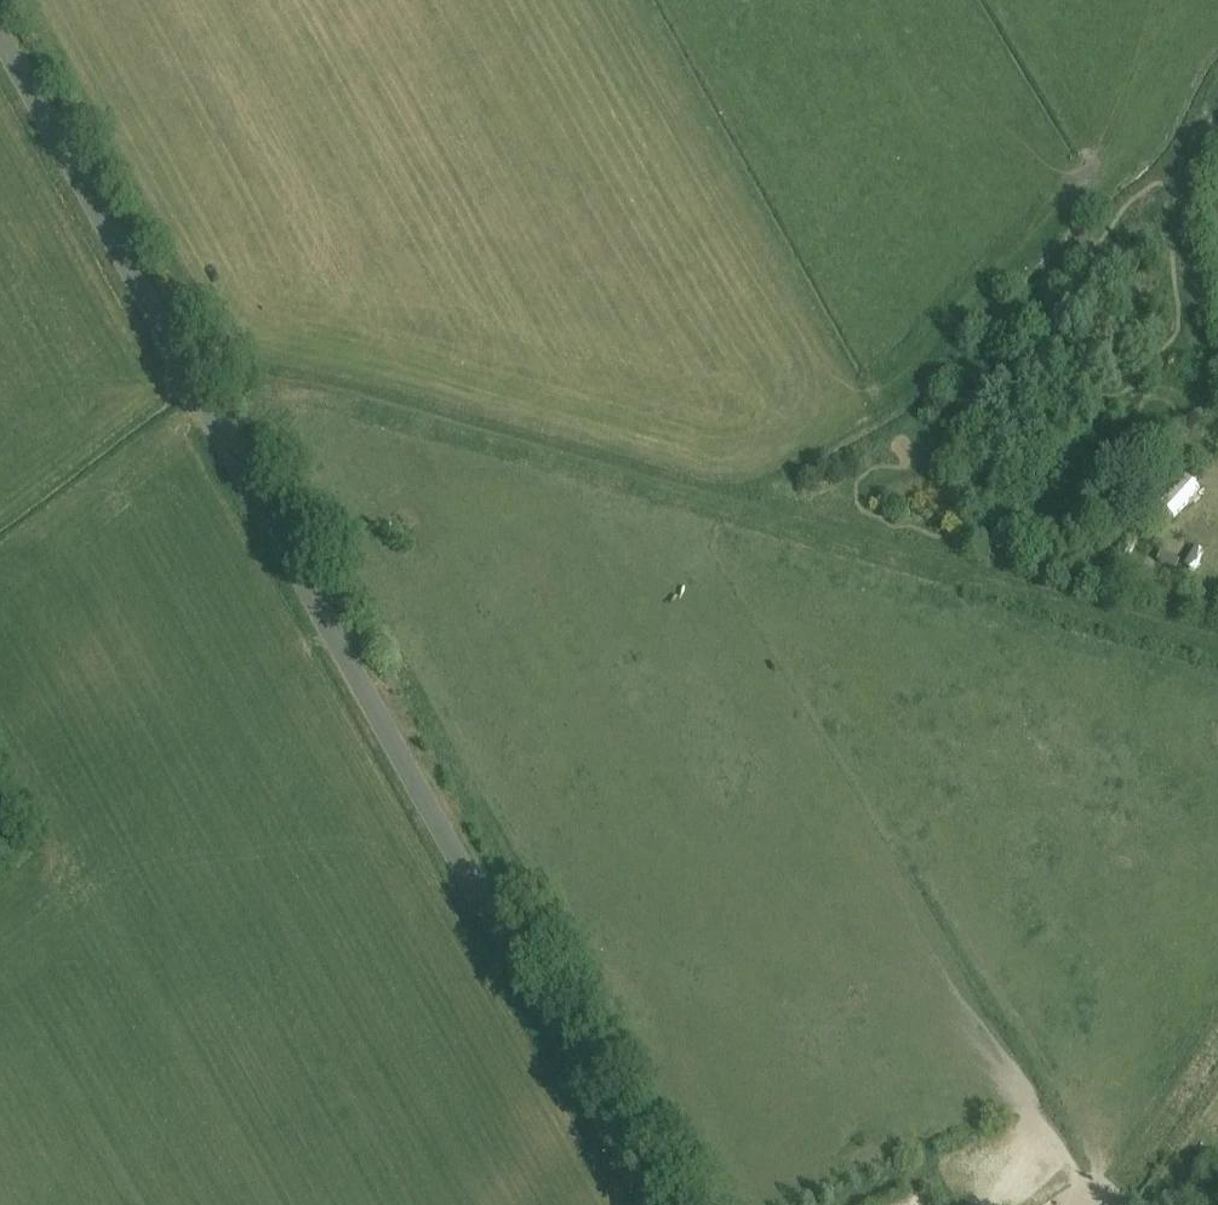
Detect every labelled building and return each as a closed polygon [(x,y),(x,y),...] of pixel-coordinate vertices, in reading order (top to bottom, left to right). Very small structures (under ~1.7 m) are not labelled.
[(1062,519),(1069,522),(1081,517),(1077,504),(1070,501),(1063,504),(1059,513),(1062,519)]
